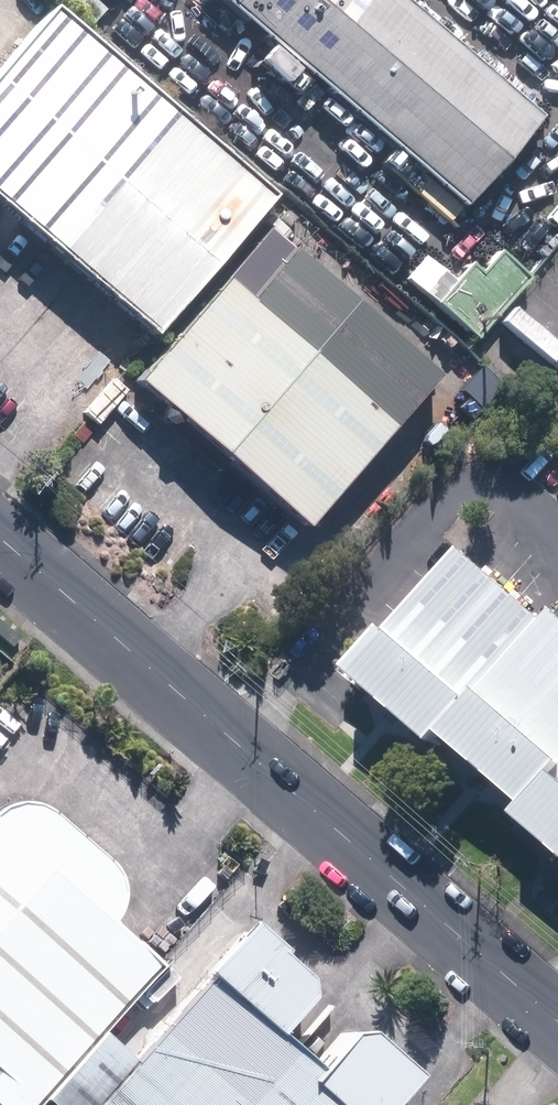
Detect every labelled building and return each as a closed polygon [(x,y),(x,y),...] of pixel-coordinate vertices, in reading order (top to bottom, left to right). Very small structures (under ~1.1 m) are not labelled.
[(458,207),(532,121),(391,0),(215,0),(458,207)] [(0,71),(0,209),(150,337),(269,198),(51,11),(0,71)] [(268,223),(131,384),(159,409),(151,417),(162,427),(170,425),(173,421),(300,530),(431,377),(288,255),(296,247),(268,223)] [(476,275),(465,265),(452,282),(421,254),(401,277),(471,339),(523,280),(493,254),(476,275)] [(444,736),(540,625),(459,555),(355,674),(352,678),(434,748),(444,736)] [(557,786),(557,623),(553,619),(544,630),(448,741),(533,815),(557,786)] [(537,817),(527,829),(557,856),(557,792),(537,817)] [(157,964),(107,920),(114,903),(116,896),(117,889),(116,882),(114,875),(112,868),(108,862),(104,857),(46,807),(39,803),(32,799),(24,798),(16,798),(8,800),(0,802),(0,1104),(35,1104),(157,964)] [(92,1104),(385,1104),(410,1075),(361,1033),(334,1035),(312,1060),(275,1028),(298,1001),(296,977),(238,927),(204,965),(210,970),(131,1060),(92,1104)] [(40,1102),(45,1104),(92,1104),(131,1060),(98,1035),(40,1102)]
